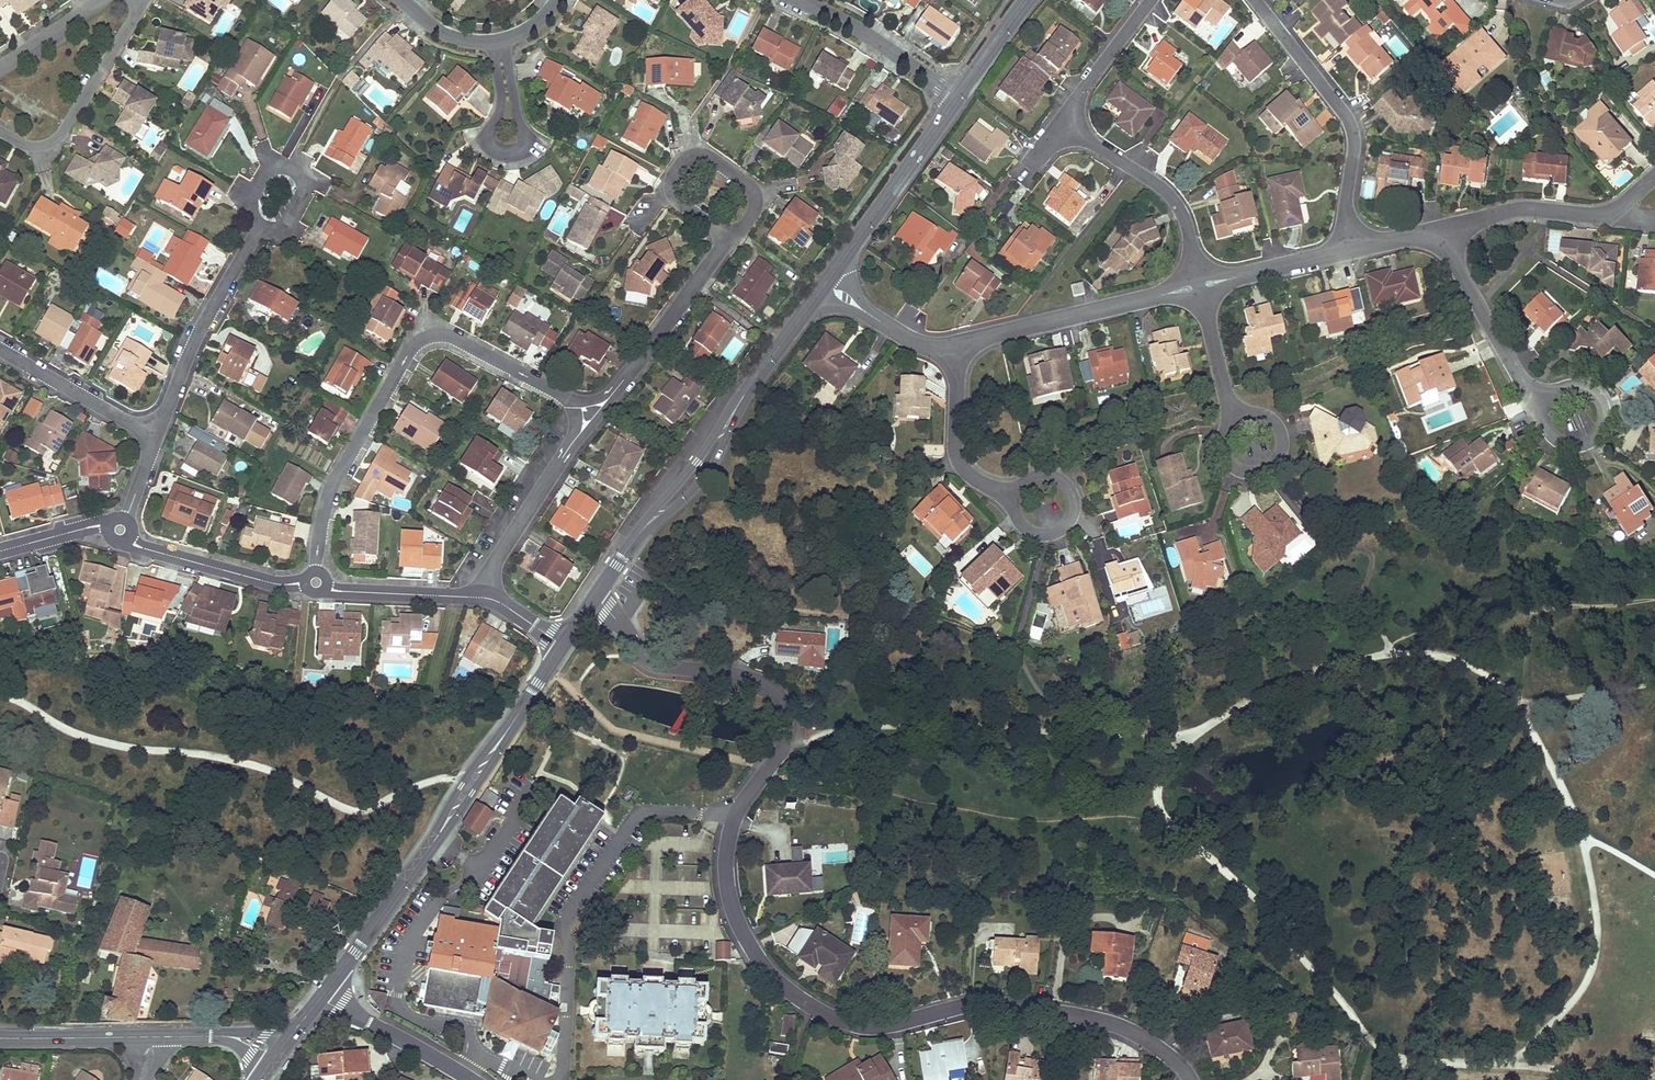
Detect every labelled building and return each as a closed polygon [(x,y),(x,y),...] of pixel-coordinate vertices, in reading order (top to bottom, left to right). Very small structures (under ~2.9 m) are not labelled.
[(11,0),(20,14),(40,0),(29,0),(22,5),(19,0),(3,0),(0,2),(0,7),(11,0)] [(211,21),(219,7),(217,6),(221,0),(195,0),(190,8),(211,21)] [(224,10),(231,0),(221,0),(217,6),(219,7),(224,10)] [(322,15),(350,38),(363,23),(351,13),(354,9),(355,8),(346,0),(335,0),(322,15)] [(712,18),(703,9),(704,4),(704,0),(690,0),(676,13),(691,30),(705,45),(721,45),(722,18),(716,18),(712,18)] [(894,9),(900,0),(882,0),(894,9)] [(907,3),(906,5),(913,11),(921,0),(903,0),(907,3)] [(1090,10),(1098,0),(1078,0),(1090,10)] [(1090,10),(1095,13),(1105,0),(1098,0),(1090,10)] [(1200,0),(1183,0),(1173,13),(1195,29),(1203,19),(1215,27),(1229,9),(1219,1),(1212,9),(1205,4),(1203,2),(1200,0)] [(1218,0),(1205,0),(1203,2),(1205,4),(1212,9),(1219,1),(1218,0)] [(1347,42),(1362,29),(1353,19),(1349,23),(1342,15),(1338,19),(1336,16),(1340,12),(1347,7),(1342,1),(1343,0),(1326,0),(1313,11),(1320,20),(1322,18),(1324,19),(1326,21),(1323,24),(1315,31),(1323,39),(1331,32),(1342,46),(1347,42)] [(1412,2),(1403,9),(1410,18),(1421,9),(1434,24),(1428,29),(1436,39),(1453,25),(1463,16),(1454,6),(1442,17),(1436,11),(1449,0),(1414,0),(1412,2)] [(1442,17),(1454,6),(1449,0),(1436,11),(1442,17)] [(1634,24),(1646,16),(1636,0),(1634,0),(1611,16),(1621,31),(1612,37),(1625,55),(1646,41),(1634,24)] [(716,18),(704,4),(703,9),(712,18),(716,18)] [(596,8),(584,27),(589,30),(585,35),(585,37),(575,52),(589,61),(596,49),(599,52),(606,42),(603,40),(615,21),(596,8)] [(958,30),(928,8),(914,27),(945,49),(958,30)] [(351,13),(363,23),(366,20),(354,9),(351,13)] [(1391,19),(1383,10),(1377,15),(1385,24),(1391,19)] [(1463,16),(1453,25),(1464,37),(1474,28),(1463,16)] [(1381,47),(1379,49),(1368,36),(1372,33),(1366,25),(1362,29),(1347,42),(1353,49),(1348,53),(1360,67),(1361,65),(1364,63),(1366,64),(1377,78),(1394,63),(1381,47)] [(1030,63),(1048,77),(1050,78),(1056,70),(1057,71),(1060,66),(1079,42),(1060,27),(1037,56),(1036,55),(1030,63)] [(1567,37),(1568,33),(1552,29),(1549,43),(1564,46),(1566,36),(1567,37)] [(142,51),(139,62),(165,68),(166,65),(168,57),(182,61),(182,58),(192,60),(197,40),(187,38),(187,36),(162,30),(158,46),(156,54),(142,51)] [(698,47),(705,45),(691,30),(689,36),(698,47)] [(788,71),(797,54),(779,44),(781,41),(763,30),(753,50),(770,60),(769,62),(788,71)] [(1481,67),(1484,68),(1487,69),(1489,71),(1504,59),(1482,32),(1442,66),(1464,92),(1479,80),(1477,77),(1477,71),(1481,67)] [(384,33),(365,55),(359,62),(367,69),(373,62),(376,58),(391,70),(407,84),(423,65),(408,52),(405,49),(407,46),(395,36),(392,40),(384,33)] [(1547,60),(1557,62),(1558,59),(1561,55),(1570,57),(1569,61),(1583,64),(1585,56),(1595,59),(1596,54),(1586,40),(1580,44),(1573,42),(1574,38),(1567,37),(1566,36),(1564,46),(1549,43),(1546,56),(1548,56),(1547,60)] [(245,81),(250,84),(255,87),(261,76),(258,74),(270,54),(247,40),(224,78),(238,86),(242,79),(245,81)] [(781,41),(779,44),(797,54),(799,50),(781,41)] [(1149,68),(1162,77),(1168,82),(1181,65),(1171,57),(1176,51),(1163,41),(1158,48),(1161,50),(1154,58),(1153,60),(1148,67),(1149,68)] [(1272,64),(1253,42),(1240,54),(1230,42),(1230,43),(1231,44),(1219,58),(1216,61),(1223,69),(1228,67),(1227,69),(1231,74),(1236,73),(1252,93),(1266,82),(1260,75),(1272,64)] [(1161,50),(1158,48),(1150,58),(1153,60),(1154,58),(1161,50)] [(596,49),(589,61),(595,65),(603,54),(599,52),(596,49)] [(1030,50),(1023,58),(1030,63),(1036,55),(1030,50)] [(273,56),(270,54),(258,74),(261,76),(273,56)] [(820,54),(809,73),(835,88),(836,86),(844,91),(853,75),(845,70),(846,69),(836,63),(820,54)] [(1561,55),(1558,59),(1557,62),(1582,68),(1592,66),(1595,59),(1585,56),(1583,64),(1569,61),(1570,57),(1561,55)] [(168,57),(166,65),(180,69),(182,61),(168,57)] [(376,58),(373,62),(388,74),(391,70),(376,58)] [(1048,77),(1030,63),(1023,58),(994,96),(1003,102),(1008,95),(1018,103),(1019,102),(1021,103),(1023,101),(1026,104),(1034,94),(1031,91),(1033,88),(1039,81),(1042,84),(1045,80),(1048,77)] [(848,65),(839,60),(836,63),(846,69),(848,65)] [(562,71),(546,62),(537,77),(554,86),(546,100),(567,111),(570,105),(588,114),(598,96),(580,87),(578,90),(557,80),(562,71)] [(689,84),(689,73),(689,62),(647,62),(647,88),(664,88),(665,84),(689,84)] [(665,84),(664,88),(692,87),(692,62),(689,62),(689,73),(689,84),(665,84)] [(1366,64),(1364,63),(1361,65),(1374,80),(1377,78),(1366,64)] [(1147,71),(1160,80),(1162,77),(1149,68),(1147,71)] [(444,83),(441,80),(435,88),(441,94),(430,106),(446,120),(457,108),(453,105),(459,97),(464,101),(465,102),(477,89),(456,69),(444,83)] [(748,111),(757,109),(764,100),(754,93),(753,95),(735,82),(740,75),(731,70),(713,96),(731,109),(732,107),(734,109),(733,110),(736,121),(750,118),(748,111)] [(309,91),(313,84),(295,73),(291,80),(286,77),(269,107),(289,119),(295,108),(297,106),(306,89),(309,91)] [(342,82),(350,90),(358,81),(350,73),(342,82)] [(158,100),(125,80),(119,89),(117,93),(131,102),(128,107),(131,109),(121,126),(136,135),(158,100)] [(1037,91),(1042,84),(1039,81),(1033,88),(1031,91),(1034,94),(1026,104),(1023,101),(1021,103),(1019,102),(1018,103),(1028,111),(1042,95),(1037,91)] [(1638,98),(1642,102),(1634,109),(1651,128),(1654,125),(1654,83),(1638,98)] [(1125,112),(1124,114),(1116,125),(1132,137),(1153,110),(1119,84),(1107,101),(1120,111),(1121,109),(1123,110),(1125,112)] [(894,94),(881,85),(878,88),(892,97),(894,94)] [(635,91),(625,86),(622,92),(631,98),(635,91)] [(435,88),(424,100),(430,106),(441,94),(435,88)] [(876,92),(872,90),(870,93),(868,92),(859,103),(894,128),(907,108),(892,97),(878,88),(876,92)] [(309,91),(306,89),(297,106),(300,108),(309,91)] [(1295,103),(1286,92),(1284,94),(1299,113),(1302,110),(1320,132),(1322,130),(1298,101),(1295,103)] [(114,98),(128,107),(131,102),(117,93),(114,98)] [(185,103),(193,108),(201,96),(196,93),(195,95),(191,93),(185,103)] [(1423,129),(1427,126),(1430,123),(1425,116),(1427,114),(1419,105),(1419,106),(1412,98),(1403,105),(1392,93),(1375,107),(1389,123),(1394,124),(1394,127),(1403,128),(1407,133),(1423,134),(1426,132),(1423,129)] [(1320,132),(1302,110),(1299,113),(1284,94),(1259,116),(1274,134),(1284,126),(1302,147),(1320,132)] [(457,108),(464,101),(459,97),(453,105),(457,108)] [(1630,105),(1634,109),(1642,102),(1638,98),(1630,105)] [(215,99),(208,109),(226,121),(233,111),(215,99)] [(839,116),(845,104),(834,99),(828,111),(839,116)] [(1609,118),(1610,118),(1610,117),(1610,112),(1609,113),(1601,104),(1591,114),(1594,118),(1577,132),(1606,165),(1610,165),(1622,154),(1622,153),(1632,144),(1609,118)] [(658,123),(659,124),(661,125),(665,117),(642,105),(622,140),(643,151),(649,139),(658,123)] [(118,123),(121,126),(131,109),(128,107),(118,123)] [(1,118),(14,123),(17,114),(4,109),(1,118)] [(225,125),(227,121),(226,121),(208,109),(207,109),(188,140),(205,151),(215,136),(217,137),(225,125)] [(748,111),(750,118),(758,116),(757,109),(748,111)] [(1427,126),(1423,129),(1426,132),(1436,124),(1427,114),(1425,116),(1430,123),(1427,126)] [(1195,147),(1212,161),(1225,144),(1189,115),(1169,140),(1184,152),(1187,148),(1191,144),(1193,146),(1195,147)] [(377,116),(372,121),(377,126),(374,133),(381,137),(387,126),(386,125),(377,116)] [(352,119),(343,134),(334,150),(337,152),(333,158),(349,168),(355,158),(371,131),(352,119)] [(659,124),(658,123),(649,139),(652,141),(661,125),(659,124)] [(1394,124),(1389,123),(1397,133),(1407,133),(1403,128),(1394,127),(1394,124)] [(765,127),(753,143),(761,149),(764,145),(782,158),(784,156),(800,167),(813,149),(778,124),(772,132),(765,127)] [(1003,145),(1008,138),(996,129),(990,136),(975,124),(960,144),(984,162),(991,154),(993,152),(999,143),(1003,145)] [(103,144),(96,139),(99,134),(84,125),(74,141),(97,155),(103,144)] [(339,132),(330,147),(334,150),(343,134),(339,132)] [(823,170),(825,184),(839,182),(846,188),(860,169),(851,163),(862,148),(843,134),(833,147),(835,164),(839,163),(839,168),(836,168),(823,170)] [(597,135),(592,145),(601,150),(607,141),(597,135)] [(207,153),(217,137),(215,136),(205,151),(207,153)] [(1495,152),(1498,150),(1501,148),(1495,141),(1490,146),(1495,152)] [(1003,145),(999,143),(993,152),(991,154),(994,157),(1003,145)] [(126,157),(107,146),(103,151),(101,155),(102,156),(97,165),(89,161),(79,155),(68,172),(86,184),(91,176),(105,185),(109,177),(112,179),(120,166),(126,157)] [(159,146),(153,155),(161,160),(166,150),(159,146)] [(1485,184),(1489,160),(1473,157),(1472,161),(1463,159),(1465,151),(1454,150),(1453,158),(1445,156),(1440,181),(1459,184),(1461,173),(1470,175),(1469,181),(1485,184)] [(618,195),(620,190),(623,186),(619,184),(622,179),(625,181),(628,183),(637,167),(611,153),(602,168),(599,167),(588,186),(601,193),(605,187),(618,195)] [(1431,154),(1423,153),(1422,160),(1419,178),(1427,179),(1431,154)] [(102,156),(101,155),(89,161),(97,165),(102,156)] [(1411,176),(1419,178),(1422,160),(1394,155),(1393,159),(1381,157),(1377,176),(1387,178),(1384,195),(1408,199),(1411,179),(1411,176)] [(800,167),(784,156),(782,158),(798,170),(800,167)] [(1544,180),(1544,177),(1547,177),(1550,177),(1555,178),(1554,184),(1566,185),(1569,159),(1537,156),(1536,162),(1524,160),(1522,178),(1544,180)] [(0,158),(0,161),(5,163),(1,170),(15,178),(17,175),(6,170),(10,163),(0,158)] [(355,158),(349,168),(359,174),(365,164),(355,158)] [(7,204),(20,181),(15,178),(1,170),(5,163),(0,161),(0,201),(7,204)] [(382,201),(379,206),(376,212),(391,221),(404,197),(394,191),(400,181),(403,182),(408,173),(389,161),(384,169),(380,167),(369,185),(376,189),(375,191),(380,194),(384,197),(382,201)] [(972,214),(975,193),(977,195),(983,188),(949,163),(937,179),(956,194),(954,211),(972,214)] [(120,180),(120,166),(112,179),(109,177),(105,185),(108,187),(120,180)] [(444,167),(428,199),(438,204),(440,199),(449,204),(454,201),(458,195),(472,203),(481,187),(486,178),(475,173),(471,181),(469,185),(453,177),(455,173),(444,167)] [(493,194),(489,201),(504,209),(506,204),(524,214),(528,208),(536,213),(542,202),(556,194),(560,185),(553,167),(530,184),(525,189),(521,187),(517,185),(514,191),(499,183),(498,185),(493,194)] [(1231,235),(1230,230),(1230,226),(1250,221),(1248,210),(1252,209),(1248,195),(1239,198),(1236,187),(1234,187),(1230,172),(1216,179),(1219,191),(1218,192),(1221,206),(1223,212),(1223,215),(1220,216),(1215,217),(1217,226),(1215,227),(1217,238),(1231,235)] [(196,207),(194,206),(192,205),(197,199),(200,201),(203,203),(212,187),(189,173),(180,189),(170,183),(160,201),(190,218),(196,207)] [(455,173),(453,177),(469,185),(471,181),(455,173)] [(1065,174),(1059,182),(1062,185),(1057,191),(1054,195),(1052,198),(1046,205),(1069,223),(1086,202),(1072,192),(1078,184),(1065,174)] [(1295,198),(1303,196),(1298,174),(1268,180),(1279,229),(1301,224),(1296,202),(1295,198)] [(486,178),(481,187),(493,194),(498,185),(486,178)] [(160,201),(170,183),(166,181),(156,199),(160,201)] [(1054,195),(1057,191),(1054,189),(1048,196),(1052,198),(1054,195)] [(79,219),(74,216),(76,213),(70,209),(63,205),(60,208),(43,198),(29,220),(54,235),(63,240),(67,239),(77,246),(90,226),(79,219)] [(440,199),(438,204),(446,209),(449,204),(440,199)] [(598,227),(604,217),(609,207),(594,199),(589,209),(584,207),(566,240),(586,251),(596,232),(591,230),(594,225),(598,227)] [(489,201),(485,209),(500,217),(504,209),(489,201)] [(806,231),(817,217),(796,201),(784,217),(787,220),(773,238),(783,245),(788,239),(802,249),(812,236),(806,231)] [(102,214),(111,219),(116,212),(107,207),(102,214)] [(528,208),(524,214),(533,218),(536,213),(528,208)] [(935,247),(938,249),(941,251),(946,245),(950,245),(953,240),(948,236),(937,228),(936,230),(913,214),(896,238),(907,246),(917,253),(914,259),(924,267),(935,253),(932,251),(935,247)] [(787,220),(784,217),(770,236),(773,238),(787,220)] [(327,241),(342,250),(344,251),(357,258),(368,240),(331,219),(323,232),(330,237),(327,241)] [(400,229),(402,230),(405,232),(411,223),(405,219),(400,229)] [(1143,239),(1148,242),(1159,238),(1151,219),(1132,227),(1100,266),(1106,271),(1108,266),(1116,272),(1119,268),(1141,242),(1143,239)] [(133,227),(128,224),(122,220),(120,225),(116,231),(127,238),(133,227)] [(1230,226),(1230,230),(1252,225),(1250,221),(1230,226)] [(1023,233),(1018,238),(1014,235),(1002,251),(1024,267),(1029,271),(1053,240),(1041,230),(1038,233),(1024,222),(1018,229),(1023,233)] [(1018,229),(1014,235),(1018,238),(1023,233),(1018,229)] [(952,230),(948,236),(953,240),(957,235),(952,230)] [(559,239),(545,232),(543,237),(556,244),(559,239)] [(210,243),(194,233),(187,244),(201,252),(204,254),(210,243)] [(67,239),(63,240),(54,235),(49,242),(60,249),(67,246),(75,250),(77,246),(67,239)] [(172,256),(181,241),(174,237),(165,252),(172,256)] [(1148,242),(1143,239),(1141,242),(1119,268),(1130,269),(1132,266),(1128,263),(1143,244),(1148,242)] [(640,264),(637,269),(655,281),(661,272),(665,267),(675,262),(671,251),(666,240),(646,248),(648,253),(640,264)] [(172,256),(162,273),(167,275),(183,284),(197,260),(199,256),(201,252),(187,244),(181,241),(172,256)] [(342,250),(327,241),(324,248),(340,258),(344,251),(342,250)] [(1561,252),(1614,290),(1617,249),(1562,242),(1561,252)] [(421,285),(425,287),(429,290),(432,284),(441,267),(404,245),(391,267),(410,278),(411,277),(422,283),(421,285)] [(914,259),(917,253),(907,246),(914,259)] [(982,259),(969,248),(965,253),(978,263),(982,259)] [(160,271),(162,268),(150,261),(152,256),(141,249),(136,257),(138,259),(160,271)] [(1021,271),(1024,267),(1002,251),(999,254),(1021,271)] [(583,280),(563,267),(565,264),(567,262),(551,252),(540,269),(555,278),(552,282),(561,287),(558,293),(570,301),(572,297),(580,302),(593,282),(585,277),(583,280)] [(1650,257),(1649,261),(1645,261),(1643,281),(1639,281),(1638,293),(1654,294),(1654,253),(1650,253),(1650,257)] [(136,257),(130,267),(133,268),(138,259),(136,257)] [(161,284),(167,275),(162,273),(160,271),(138,259),(133,268),(138,271),(142,273),(131,292),(140,297),(174,316),(179,307),(183,301),(184,298),(161,284)] [(767,275),(771,268),(759,259),(733,296),(750,309),(760,294),(763,296),(764,295),(775,280),(767,275)] [(200,262),(197,260),(183,284),(186,286),(200,262)] [(472,260),(468,265),(478,273),(482,268),(472,260)] [(637,261),(629,271),(634,273),(637,269),(640,264),(637,261)] [(970,262),(958,280),(978,295),(980,296),(988,302),(1000,284),(970,262)] [(12,297),(21,302),(34,280),(5,264),(0,274),(0,295),(0,296),(3,291),(12,297)] [(583,280),(585,277),(565,264),(563,267),(583,280)] [(441,289),(450,272),(441,267),(432,284),(441,289)] [(627,271),(623,293),(644,296),(646,286),(651,287),(655,281),(637,269),(634,273),(629,271),(627,271)] [(138,271),(127,290),(131,292),(142,273),(138,271)] [(667,277),(661,272),(655,281),(661,286),(667,277)] [(1417,299),(1414,286),(1411,272),(1395,275),(1390,276),(1389,272),(1367,277),(1372,304),(1394,299),(1395,304),(1417,299)] [(978,295),(958,280),(955,285),(977,301),(980,296),(978,295)] [(298,303),(279,293),(261,282),(250,301),(259,306),(286,322),(298,303)] [(558,293),(561,287),(552,282),(549,287),(558,293)] [(1085,293),(1083,288),(1082,282),(1072,285),(1074,296),(1085,293)] [(475,291),(493,301),(497,293),(480,283),(475,291)] [(382,286),(377,295),(392,304),(397,295),(382,286)] [(507,301),(515,306),(524,290),(516,286),(507,301)] [(494,302),(493,301),(475,291),(472,296),(460,289),(451,305),(472,318),(474,314),(483,320),(494,302)] [(12,297),(3,291),(0,296),(19,306),(21,302),(12,297)] [(760,294),(750,309),(755,312),(766,297),(764,295),(763,296),(760,294)] [(1546,334),(1547,332),(1549,330),(1564,316),(1541,294),(1524,310),(1536,324),(1546,334)] [(399,319),(401,315),(404,311),(392,304),(377,295),(370,307),(377,311),(365,331),(386,343),(392,331),(390,330),(397,318),(399,319)] [(1351,329),(1348,316),(1344,303),(1333,305),(1330,306),(1328,306),(1325,295),(1303,300),(1309,325),(1325,321),(1328,334),(1351,329)] [(174,316),(140,297),(139,300),(172,320),(174,316)] [(1258,315),(1254,316),(1257,327),(1259,326),(1261,326),(1260,321),(1271,318),(1268,305),(1257,307),(1258,315)] [(37,331),(45,336),(51,339),(54,341),(52,344),(59,347),(68,332),(75,320),(51,306),(37,331)] [(358,327),(365,331),(377,311),(370,307),(358,327)] [(67,351),(66,354),(80,362),(84,365),(86,363),(92,351),(93,349),(101,334),(96,331),(100,323),(97,322),(102,315),(90,308),(86,315),(80,311),(75,320),(83,324),(76,336),(68,332),(59,347),(67,351)] [(1284,334),(1280,316),(1271,318),(1260,321),(1261,326),(1259,326),(1257,327),(1254,316),(1253,308),(1244,310),(1248,329),(1244,330),(1246,338),(1242,339),(1245,351),(1270,346),(1268,338),(1284,334)] [(550,327),(542,323),(540,327),(524,318),(514,312),(502,331),(512,338),(529,347),(532,343),(538,347),(540,344),(548,329),(550,327)] [(481,323),(483,320),(474,314),(472,318),(481,323)] [(526,314),(524,318),(540,327),(542,323),(526,314)] [(705,331),(703,333),(701,331),(689,347),(707,360),(729,327),(712,315),(702,329),(704,330),(705,331)] [(1564,316),(1549,330),(1554,335),(1568,321),(1566,319),(1564,316)] [(397,318),(390,330),(392,331),(399,319),(397,318)] [(1623,354),(1628,350),(1632,345),(1616,328),(1610,334),(1600,323),(1588,334),(1583,329),(1578,334),(1571,327),(1563,335),(1569,341),(1565,344),(1570,350),(1576,351),(1580,347),(1593,350),(1595,352),(1602,359),(1615,346),(1623,354)] [(1188,371),(1186,364),(1185,356),(1180,357),(1177,358),(1174,345),(1177,344),(1179,344),(1176,328),(1153,333),(1156,346),(1150,347),(1153,364),(1155,364),(1162,362),(1164,372),(1165,376),(1175,374),(1175,378),(1178,377),(1177,374),(1188,371)] [(558,335),(548,329),(540,344),(550,349),(558,335)] [(610,347),(588,333),(585,336),(579,332),(568,350),(580,357),(585,360),(583,364),(594,371),(603,358),(610,347)] [(840,356),(837,360),(836,359),(835,358),(838,354),(842,348),(825,336),(804,364),(839,391),(856,368),(840,356)] [(225,364),(222,369),(220,373),(239,383),(254,351),(228,338),(224,346),(225,347),(232,349),(225,364)] [(527,351),(529,347),(512,338),(510,341),(527,351)] [(144,375),(142,373),(139,372),(132,368),(136,362),(139,363),(146,351),(127,340),(124,345),(127,347),(114,368),(109,378),(134,392),(144,375)] [(111,367),(114,368),(127,347),(124,345),(111,367)] [(1245,351),(1246,356),(1271,351),(1270,346),(1245,351)] [(225,364),(232,349),(225,347),(222,352),(218,361),(225,364)] [(360,367),(362,369),(364,370),(367,371),(371,364),(346,348),(324,384),(343,396),(350,384),(360,367)] [(92,351),(86,363),(88,364),(96,351),(93,349),(92,351)] [(1072,390),(1063,349),(1052,351),(1054,359),(1052,360),(1050,360),(1048,352),(1041,354),(1044,365),(1030,368),(1031,376),(1036,398),(1072,390)] [(578,361),(580,357),(568,350),(566,353),(578,361)] [(1127,373),(1122,350),(1112,353),(1109,353),(1097,356),(1097,352),(1088,354),(1094,380),(1097,379),(1124,373),(1127,373)] [(150,354),(146,351),(139,363),(136,362),(132,368),(139,372),(142,368),(150,354)] [(1027,357),(1030,368),(1044,365),(1041,354),(1027,357)] [(1407,405),(1420,401),(1419,397),(1428,394),(1435,392),(1436,395),(1454,388),(1441,355),(1417,364),(1418,369),(1408,373),(1406,368),(1395,372),(1407,405)] [(598,373),(606,360),(603,358),(594,371),(598,373)] [(1639,372),(1650,383),(1654,389),(1654,358),(1639,372)] [(469,377),(467,379),(456,372),(457,369),(445,361),(431,383),(462,404),(477,383),(469,377)] [(1162,362),(1155,364),(1157,373),(1164,372),(1162,362)] [(1417,364),(1406,368),(1408,373),(1418,369),(1417,364)] [(360,367),(350,384),(354,386),(364,370),(362,369),(360,367)] [(249,369),(242,384),(252,389),(259,373),(249,369)] [(469,377),(457,369),(456,372),(467,379),(469,377)] [(259,373),(252,389),(259,392),(267,377),(259,373)] [(1124,373),(1097,379),(1098,386),(1126,380),(1124,373)] [(704,386),(690,374),(687,378),(700,390),(704,386)] [(1032,399),(1036,398),(1031,376),(1028,376),(1032,399)] [(667,399),(657,411),(672,424),(700,390),(687,378),(681,385),(673,379),(661,394),(664,397),(667,399)] [(921,393),(922,393),(923,393),(923,379),(902,378),(901,397),(897,396),(896,418),(919,419),(920,410),(927,411),(928,398),(923,397),(921,397),(921,395),(921,393)] [(20,394),(0,383),(0,429),(20,394)] [(532,416),(514,404),(516,401),(501,391),(486,413),(519,435),(532,416)] [(1436,395),(1435,392),(1428,394),(1432,405),(1449,399),(1446,392),(1436,396),(1436,395)] [(34,419),(42,404),(30,397),(22,413),(34,419)] [(667,399),(664,397),(654,409),(657,411),(667,399)] [(337,431),(348,413),(327,401),(308,434),(327,445),(336,430),(337,431)] [(215,415),(213,418),(230,428),(227,431),(244,441),(244,440),(260,450),(270,434),(254,424),(256,421),(223,402),(215,415)] [(408,407),(394,429),(411,440),(414,436),(432,448),(446,427),(427,415),(425,418),(423,421),(417,417),(419,414),(408,407)] [(1324,414),(1316,409),(1309,418),(1324,414)] [(927,411),(920,410),(919,419),(927,419),(927,411)] [(1371,444),(1374,440),(1371,429),(1365,425),(1362,414),(1355,410),(1343,412),(1337,422),(1324,414),(1309,418),(1313,432),(1320,462),(1325,465),(1335,450),(1338,445),(1345,450),(1345,453),(1364,449),(1369,442),(1371,444)] [(29,438),(25,446),(42,456),(46,449),(54,453),(72,423),(56,414),(52,412),(44,426),(35,441),(31,439),(29,438)] [(230,428),(213,418),(211,422),(227,431),(230,428)] [(35,441),(44,426),(40,423),(31,439),(35,441)] [(203,469),(210,473),(217,477),(227,458),(220,454),(208,447),(213,437),(193,425),(188,435),(197,441),(188,456),(186,459),(187,460),(203,469)] [(411,440),(430,452),(432,448),(414,436),(411,440)] [(226,444),(213,437),(208,447),(220,454),(226,444)] [(494,466),(489,463),(497,451),(477,438),(460,465),(492,486),(502,471),(494,466)] [(601,472),(598,479),(621,491),(642,452),(619,439),(610,455),(615,458),(614,460),(612,459),(604,473),(601,472)] [(1495,463),(1479,440),(1471,446),(1469,448),(1467,449),(1463,445),(1461,441),(1441,455),(1455,474),(1469,463),(1473,467),(1478,475),(1495,463)] [(89,472),(90,493),(108,492),(107,474),(115,474),(114,450),(100,443),(91,443),(88,448),(88,458),(89,472)] [(1345,450),(1338,445),(1335,450),(1341,454),(1345,453),(1345,450)] [(497,451),(489,463),(494,466),(502,454),(497,451)] [(610,455),(601,472),(604,473),(612,459),(614,460),(615,458),(610,455)] [(1193,478),(1192,478),(1191,479),(1186,480),(1185,476),(1184,472),(1179,455),(1156,463),(1164,488),(1169,487),(1176,509),(1201,501),(1193,478)] [(407,481),(411,475),(378,456),(373,464),(376,465),(369,477),(367,476),(354,498),(369,502),(376,491),(390,499),(394,491),(402,496),(409,483),(407,481)] [(921,457),(910,457),(909,465),(921,466),(921,457)] [(203,469),(187,460),(181,471),(197,480),(203,469)] [(1469,463),(1455,474),(1458,478),(1473,467),(1469,463)] [(1498,466),(1495,463),(1478,475),(1475,477),(1478,480),(1498,466)] [(308,484),(312,477),(289,464),(272,494),(291,506),(305,483),(308,484)] [(373,464),(367,476),(369,477),(376,465),(373,464)] [(1129,516),(1137,514),(1135,509),(1146,506),(1134,466),(1107,474),(1111,487),(1114,486),(1116,492),(1117,496),(1114,497),(1120,519),(1129,516)] [(1573,488),(1557,479),(1541,470),(1535,480),(1533,479),(1524,495),(1559,514),(1573,488)] [(1618,518),(1616,519),(1627,536),(1644,525),(1642,521),(1651,515),(1649,512),(1653,509),(1640,488),(1635,491),(1625,474),(1615,480),(1620,487),(1622,491),(1620,493),(1617,494),(1615,490),(1605,496),(1611,506),(1618,518)] [(5,494),(11,516),(38,509),(64,502),(60,484),(40,490),(39,485),(5,494)] [(191,527),(205,533),(217,500),(193,491),(192,493),(174,485),(171,494),(177,496),(170,514),(189,522),(190,520),(193,521),(191,527)] [(232,495),(242,499),(248,489),(236,485),(232,495)] [(460,516),(465,507),(471,499),(449,485),(432,512),(456,528),(463,517),(460,516)] [(67,498),(71,497),(76,496),(73,486),(64,489),(67,498)] [(966,526),(971,521),(961,511),(958,514),(955,511),(945,500),(948,497),(937,487),(924,500),(934,511),(923,522),(940,539),(942,536),(950,544),(968,528),(966,526)] [(1171,511),(1176,509),(1169,487),(1164,488),(1171,511)] [(598,506),(576,491),(565,508),(567,510),(564,514),(559,511),(550,524),(572,538),(578,530),(581,532),(598,506)] [(177,496),(171,494),(162,517),(191,527),(193,521),(190,520),(189,522),(170,514),(177,496)] [(230,495),(227,502),(238,506),(240,503),(242,499),(232,495),(230,495)] [(961,511),(948,497),(945,500),(955,511),(958,514),(961,511)] [(1111,498),(1117,520),(1120,519),(1114,497),(1111,498)] [(924,500),(913,511),(923,522),(934,511),(924,500)] [(562,506),(559,511),(564,514),(567,510),(565,508),(562,506)] [(1146,506),(1135,509),(1137,514),(1138,518),(1149,515),(1146,506)] [(1618,518),(1611,506),(1605,511),(1612,522),(1616,519),(1618,518)] [(463,517),(456,528),(458,529),(470,511),(465,507),(460,516),(463,517)] [(1254,549),(1259,555),(1264,562),(1277,551),(1278,538),(1284,533),(1290,541),(1298,534),(1276,507),(1261,518),(1263,521),(1251,531),(1255,537),(1254,549)] [(624,521),(629,513),(624,509),(618,517),(624,521)] [(1241,520),(1251,531),(1263,521),(1261,518),(1254,509),(1241,520)] [(222,523),(228,526),(234,514),(228,511),(222,523)] [(354,512),(353,523),(356,523),(355,540),(354,555),(376,556),(378,513),(354,512)] [(279,525),(257,520),(254,528),(276,534),(279,525)] [(240,543),(251,546),(252,543),(268,548),(267,552),(287,558),(294,529),(279,525),(276,534),(254,528),(253,531),(244,529),(240,543)] [(576,541),(581,532),(578,530),(572,538),(576,541)] [(423,535),(422,534),(420,534),(401,533),(400,556),(405,556),(405,567),(440,569),(441,547),(422,545),(423,535)] [(1284,546),(1290,541),(1284,533),(1278,538),(1277,551),(1264,562),(1259,555),(1254,549),(1252,561),(1263,573),(1282,557),(1284,546)] [(551,538),(539,558),(543,560),(535,574),(534,574),(558,589),(572,566),(559,558),(565,547),(551,538)] [(1218,567),(1219,564),(1220,560),(1224,560),(1219,543),(1204,547),(1206,555),(1197,558),(1196,551),(1198,551),(1194,540),(1176,545),(1186,580),(1193,582),(1192,585),(1204,588),(1205,586),(1215,588),(1218,579),(1220,579),(1222,568),(1218,567)] [(989,607),(1020,577),(1002,558),(992,548),(961,578),(989,607)] [(376,556),(354,555),(354,564),(375,565),(376,556)] [(543,560),(539,558),(531,571),(535,574),(543,560)] [(1135,560),(1116,566),(1117,570),(1125,568),(1136,564),(1135,560)] [(109,594),(115,572),(100,567),(85,563),(80,582),(86,584),(91,585),(88,597),(86,606),(104,612),(104,610),(106,602),(103,601),(105,593),(109,594)] [(1068,620),(1070,627),(1080,623),(1082,629),(1099,623),(1091,600),(1089,601),(1088,597),(1090,596),(1085,579),(1083,579),(1079,564),(1057,571),(1062,587),(1046,591),(1056,624),(1068,620)] [(1124,593),(1143,587),(1136,564),(1125,568),(1117,570),(1116,566),(1115,564),(1104,567),(1115,603),(1126,600),(1125,597),(1124,593)] [(34,609),(55,603),(53,596),(46,571),(40,573),(38,566),(15,573),(27,617),(36,615),(34,609)] [(22,604),(14,578),(6,581),(7,584),(0,586),(0,619),(10,616),(7,608),(15,606),(13,611),(16,622),(26,620),(25,617),(26,617),(23,604),(22,604)] [(158,607),(166,609),(178,588),(141,578),(137,595),(134,605),(157,612),(158,607)] [(88,597),(91,585),(86,584),(83,596),(88,597)] [(225,629),(228,617),(223,616),(226,606),(230,607),(233,596),(204,589),(203,591),(193,586),(182,606),(193,612),(191,617),(191,618),(215,625),(214,626),(225,629)] [(1143,587),(1124,593),(1125,597),(1144,591),(1143,587)] [(137,595),(126,593),(123,615),(133,617),(134,611),(132,611),(134,605),(137,595)] [(223,616),(228,617),(234,596),(233,596),(230,607),(226,606),(223,616)] [(287,624),(290,611),(278,608),(276,617),(275,622),(265,620),(266,614),(268,606),(258,603),(252,631),(248,635),(254,645),(270,648),(272,637),(284,640),(287,624)] [(157,612),(134,605),(132,611),(134,611),(160,619),(166,609),(158,607),(157,612)] [(118,626),(119,614),(104,610),(104,612),(86,606),(83,615),(102,619),(101,622),(118,626)] [(287,624),(299,627),(300,613),(290,611),(287,624)] [(334,614),(319,613),(318,628),(320,628),(319,654),(323,654),(333,655),(334,650),(343,650),(343,655),(358,656),(359,624),(355,623),(355,614),(344,614),(344,623),(343,629),(333,629),(334,622),(334,614)] [(215,625),(191,618),(191,617),(190,616),(186,623),(224,633),(225,629),(214,626),(215,625)] [(390,623),(381,622),(381,645),(409,647),(409,643),(411,643),(421,644),(422,617),(399,616),(399,620),(399,627),(395,627),(395,623),(390,623)] [(1070,627),(1068,620),(1056,624),(1060,635),(1082,629),(1080,623),(1070,627)] [(489,629),(482,641),(475,653),(478,654),(474,662),(484,668),(486,665),(501,673),(515,649),(499,640),(498,639),(497,640),(494,639),(497,633),(489,629)] [(821,668),(822,653),(823,637),(778,633),(777,655),(799,657),(798,667),(821,668)] [(1126,633),(1116,636),(1121,650),(1130,647),(1126,633)] [(281,651),(284,640),(272,637),(270,648),(281,651)] [(334,650),(333,655),(323,654),(323,660),(342,660),(343,655),(343,650),(334,650)] [(477,835),(484,825),(491,815),(486,812),(491,805),(496,798),(485,790),(477,803),(462,825),(477,835)] [(537,1056),(557,1016),(523,999),(530,961),(547,964),(551,936),(536,933),(529,928),(606,821),(580,803),(575,810),(562,800),(481,913),(497,925),(496,931),(450,923),(450,920),(438,917),(434,936),(432,936),(431,945),(425,944),(423,950),(430,951),(420,1003),(481,1014),(479,1026),(497,1035),(496,1038),(495,1039),(505,1044),(506,1041),(518,1047),(537,1056)] [(0,817),(0,823),(13,826),(18,804),(9,802),(4,801),(2,808),(1,811),(0,817)] [(670,823),(670,836),(694,836),(693,823),(670,823)] [(11,828),(0,826),(0,836),(9,838),(11,828)] [(42,841),(41,847),(40,853),(35,852),(32,864),(39,866),(42,866),(36,893),(32,892),(26,891),(23,907),(39,911),(40,906),(74,914),(78,899),(64,895),(61,895),(63,886),(57,885),(60,874),(57,873),(59,863),(52,861),(56,845),(42,841)] [(801,847),(790,847),(791,861),(801,861),(801,847)] [(1565,863),(1559,852),(1549,857),(1555,868),(1565,863)] [(83,854),(76,886),(90,889),(97,857),(83,854)] [(810,891),(809,878),(808,865),(771,868),(771,878),(767,879),(768,892),(789,890),(789,893),(810,891)] [(36,893),(42,866),(39,866),(36,882),(34,881),(32,892),(36,893)] [(68,876),(60,874),(57,885),(63,886),(61,895),(64,895),(68,876)] [(822,877),(812,878),(813,892),(823,891),(822,877)] [(295,922),(300,924),(306,927),(307,924),(313,927),(317,915),(325,918),(331,905),(323,901),(324,898),(313,893),(307,910),(293,904),(299,888),(280,880),(277,889),(281,891),(278,899),(274,909),(270,919),(284,925),(290,912),(297,915),(295,922)] [(274,909),(278,899),(270,896),(266,906),(274,909)] [(111,1012),(110,1016),(109,1020),(134,1022),(150,963),(198,969),(198,962),(199,949),(138,940),(147,911),(121,901),(108,933),(103,945),(101,951),(125,957),(113,1004),(107,1002),(105,1010),(111,1012)] [(481,908),(475,907),(469,906),(468,913),(480,915),(481,908)] [(1174,930),(1178,921),(1181,912),(1167,907),(1161,925),(1174,930)] [(918,942),(922,942),(926,943),(928,920),(892,918),(889,964),(910,965),(911,942),(918,942)] [(268,922),(283,928),(284,925),(270,919),(268,922)] [(331,930),(335,932),(340,934),(345,924),(337,920),(331,930)] [(12,961),(14,953),(26,955),(25,959),(43,962),(46,951),(50,952),(53,940),(4,930),(3,935),(0,936),(0,959),(12,961)] [(103,945),(108,933),(103,930),(97,943),(103,945)] [(838,976),(845,965),(852,955),(817,932),(800,959),(814,968),(817,963),(838,976)] [(1105,954),(1104,965),(1103,976),(1128,979),(1133,939),(1096,934),(1094,952),(1105,954)] [(1209,943),(1186,935),(1182,945),(1206,953),(1209,943)] [(1019,962),(1018,967),(1018,972),(1036,973),(1038,939),(1026,938),(1025,942),(990,941),(990,951),(994,951),(993,965),(1014,966),(1014,962),(1016,962),(1019,962)] [(911,942),(910,965),(917,966),(918,942),(911,942)] [(728,946),(717,945),(717,960),(728,960),(728,946)] [(1217,960),(1211,958),(1205,956),(1206,953),(1182,945),(1177,962),(1190,966),(1184,983),(1203,990),(1208,974),(1212,975),(1217,960)] [(1203,990),(1184,983),(1182,988),(1205,996),(1212,975),(1208,974),(1203,990)] [(595,1026),(594,1041),(605,1042),(605,1039),(608,1040),(608,1044),(622,1045),(623,1040),(625,1040),(625,1042),(634,1043),(633,1053),(662,1054),(663,1044),(671,1044),(671,1042),(674,1042),(674,1047),(689,1048),(689,1043),(692,1043),(692,1045),(703,1045),(704,1028),(705,1028),(706,1028),(707,1027),(709,1027),(709,1026),(710,1025),(711,1024),(711,1023),(712,1020),(712,1017),(712,1015),(712,1012),(711,1011),(710,1009),(709,1008),(708,1007),(706,1006),(705,1005),(706,990),(695,989),(695,991),(692,990),(693,987),(677,986),(677,990),(674,990),(674,988),(663,988),(663,989),(660,989),(660,985),(642,984),(641,988),(638,988),(639,987),(627,986),(627,988),(625,987),(626,983),(610,982),(610,987),(607,987),(607,985),(597,985),(596,1001),(594,1002),(593,1003),(592,1004),(590,1005),(589,1007),(589,1008),(588,1010),(588,1013),(588,1016),(588,1018),(589,1020),(591,1022),(592,1023),(593,1024),(595,1026)] [(382,1014),(386,995),(381,994),(366,991),(367,999),(370,1004),(374,1007),(382,1014)] [(1299,1015),(1288,1008),(1280,1022),(1292,1029),(1299,1015)] [(781,1015),(780,1034),(793,1035),(794,1016),(781,1015)] [(1251,1049),(1248,1036),(1246,1022),(1207,1031),(1212,1056),(1251,1049)] [(497,1035),(479,1026),(481,1032),(496,1038),(497,1035)] [(518,1047),(506,1041),(505,1044),(500,1056),(506,1060),(511,1062),(518,1047)] [(1296,1049),(1296,1054),(1298,1053),(1315,1052),(1314,1044),(1307,1041),(1296,1049)] [(786,1055),(788,1045),(771,1042),(769,1052),(786,1055)] [(954,1069),(963,1068),(959,1042),(932,1047),(933,1055),(921,1057),(924,1079),(938,1079),(937,1072),(944,1070),(954,1069)] [(1298,1053),(1299,1063),(1291,1064),(1293,1077),(1324,1074),(1325,1079),(1340,1079),(1336,1049),(1315,1052),(1298,1053)] [(370,1079),(368,1053),(317,1056),(319,1078),(337,1078),(337,1079),(368,1079),(370,1079)] [(1037,1062),(1032,1061),(1030,1070),(1017,1068),(1018,1058),(1019,1054),(1010,1053),(1005,1079),(1048,1079),(1050,1066),(1042,1064),(1042,1062),(1037,1062)] [(860,1067),(858,1068),(855,1062),(828,1077),(830,1079),(894,1079),(880,1056),(862,1066),(860,1067)] [(1017,1068),(1030,1070),(1032,1061),(1018,1058),(1017,1068)] [(284,1071),(290,1062),(287,1060),(281,1069),(284,1071)] [(1093,1079),(1138,1079),(1139,1067),(1113,1066),(1113,1067),(1109,1067),(1109,1063),(1093,1063),(1093,1079)] [(36,1078),(38,1070),(23,1067),(21,1075),(3,1072),(1,1079),(36,1079),(36,1078)] [(938,1079),(945,1079),(944,1070),(937,1072),(938,1079)]
